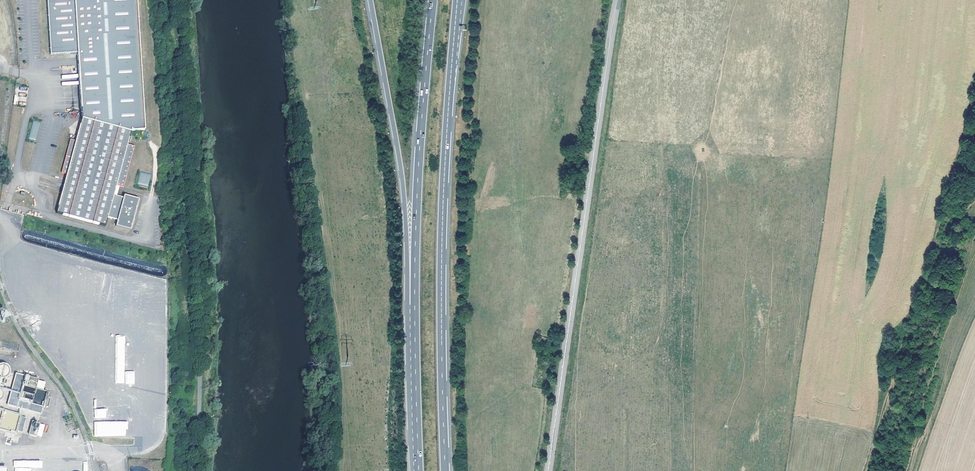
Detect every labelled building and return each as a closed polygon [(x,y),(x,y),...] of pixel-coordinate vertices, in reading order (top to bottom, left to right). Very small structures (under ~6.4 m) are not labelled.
[(83,117),(131,130),(145,129),(137,0),(47,0),(51,53),(78,51),(83,117)] [(125,187),(136,145),(128,143),(131,130),(83,117),(72,157),(67,156),(62,172),(68,174),(57,213),(107,226),(110,216),(119,219),(117,226),(132,230),(140,197),(126,194),(125,196),(115,194),(117,185),(125,187)] [(36,140),(40,122),(33,120),(29,138),(36,140)] [(121,277),(118,291),(130,294),(133,280),(121,277)] [(134,371),(125,371),(125,335),(115,335),(115,384),(134,384),(134,371)] [(19,374),(10,404),(44,414),(50,391),(38,388),(40,380),(19,374)] [(19,434),(20,431),(25,433),(29,419),(24,417),(24,415),(0,408),(0,429),(19,434)] [(106,409),(95,409),(95,418),(106,418),(106,409)] [(94,421),(94,436),(127,435),(127,421),(94,421)] [(42,424),(35,422),(31,435),(39,437),(42,424)] [(29,468),(42,467),(42,460),(14,461),(14,470),(29,470),(29,468)]
